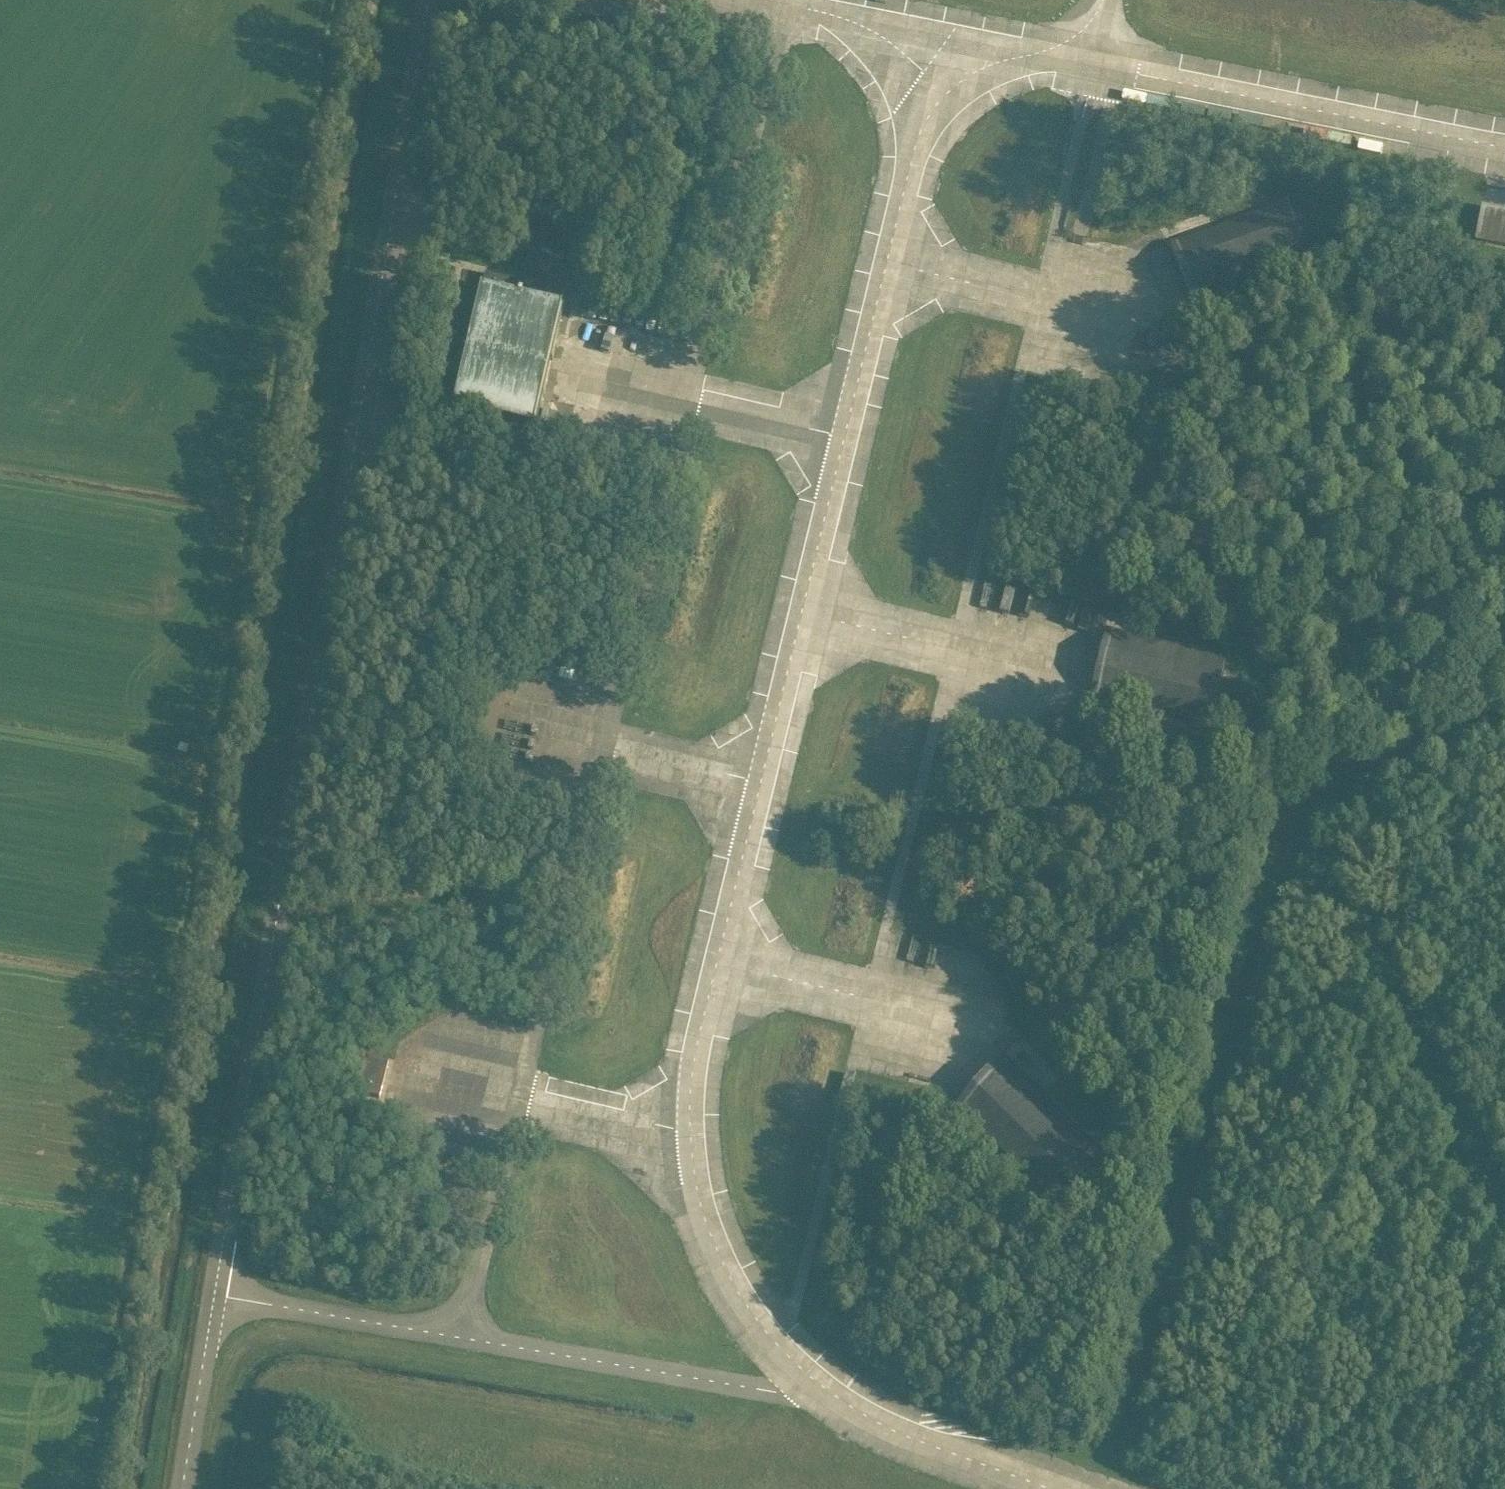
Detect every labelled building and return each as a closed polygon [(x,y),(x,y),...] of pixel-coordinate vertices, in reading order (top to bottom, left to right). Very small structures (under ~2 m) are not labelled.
[(1170,245),(1193,309),(1308,267),(1285,203),(1170,245)] [(453,411),(534,429),(580,232),(536,222),(522,283),(485,274),(481,290),(459,285),(447,339),(469,344),(453,411)] [(1090,701),(1108,705),(1211,730),(1217,706),(1228,709),(1233,687),(1222,684),(1227,661),(1107,632),(1090,701)] [(357,1094),(380,1099),(389,1063),(366,1057),(357,1094)] [(956,1106),(970,1120),(1043,1193),(1062,1173),(1074,1185),(1088,1170),(1077,1159),(1092,1144),(1005,1057),(956,1106)]
